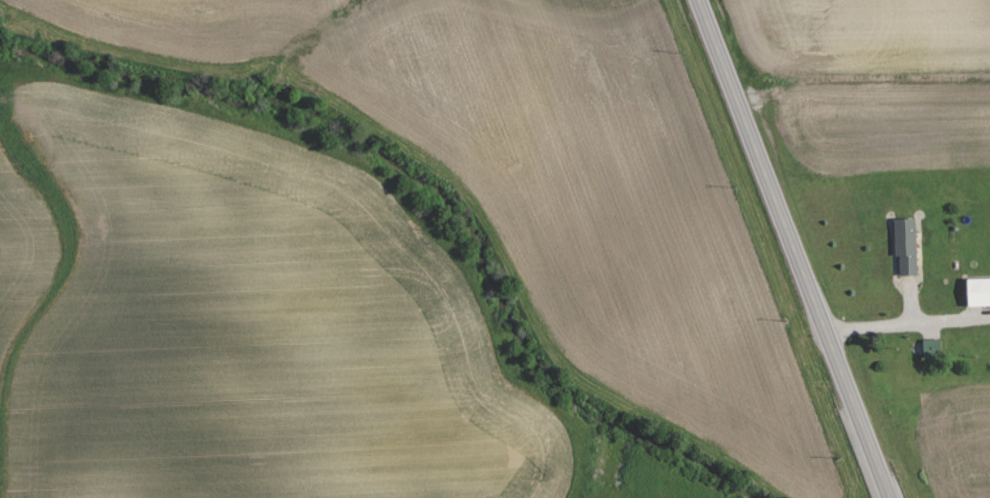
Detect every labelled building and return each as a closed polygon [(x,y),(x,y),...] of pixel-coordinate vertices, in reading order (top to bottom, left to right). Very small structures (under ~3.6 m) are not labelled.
[(900,255),(901,275),(918,275),(917,218),(896,218),(896,255),(900,255)] [(969,278),(970,306),(989,305),(989,278),(969,278)]
